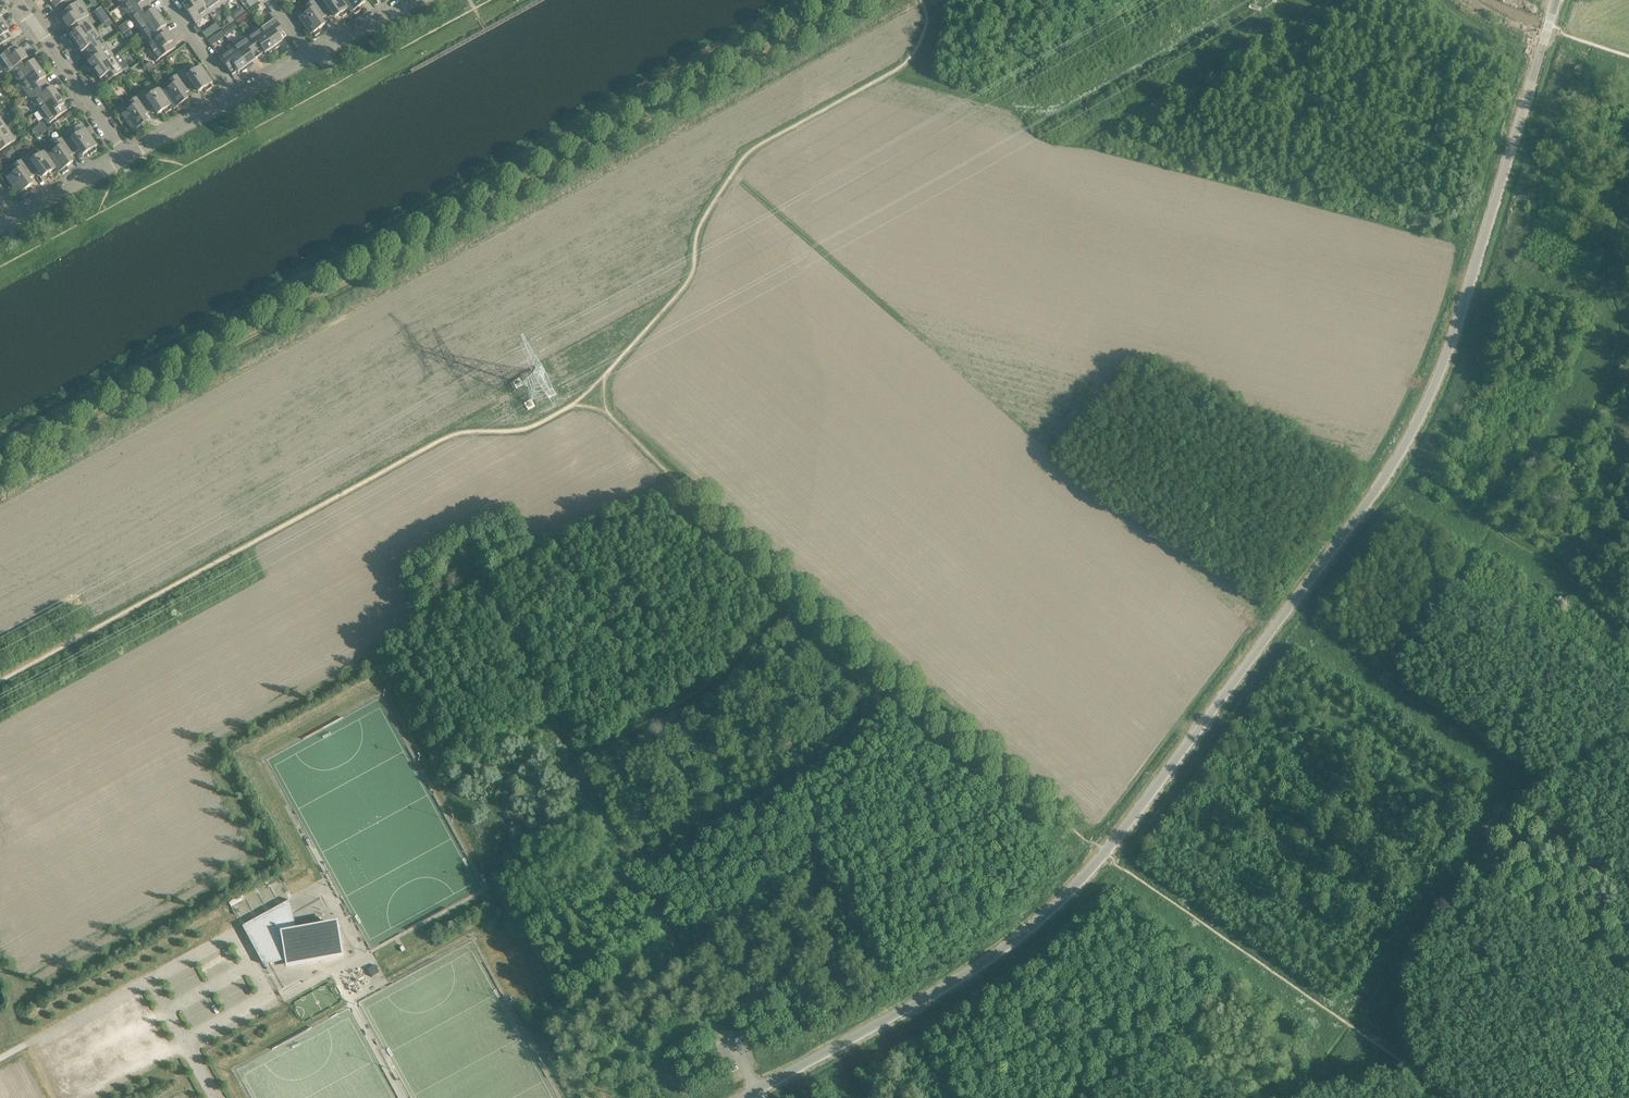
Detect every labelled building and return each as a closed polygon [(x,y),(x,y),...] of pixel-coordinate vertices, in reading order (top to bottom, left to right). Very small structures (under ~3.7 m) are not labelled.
[(122,5),(127,12),(126,13),(130,19),(150,5),(146,0),(147,0),(129,0),(122,5)] [(199,0),(188,0),(182,4),(195,23),(202,19),(201,18),(208,13),(199,0)] [(219,0),(199,0),(208,13),(216,7),(217,8),(222,4),(219,0)] [(326,16),(314,0),(303,8),(306,13),(298,19),(310,35),(312,34),(314,37),(320,33),(318,30),(322,27),(324,25),(321,20),(326,16)] [(314,0),(326,16),(330,13),(334,18),(340,14),(342,17),(349,13),(347,10),(347,9),(348,9),(342,0),(314,0)] [(348,9),(347,9),(350,13),(353,12),(355,15),(361,10),(359,7),(365,3),(363,0),(342,0),(348,9)] [(84,7),(79,1),(60,14),(64,20),(63,20),(65,23),(63,25),(66,31),(67,30),(86,17),(86,18),(88,16),(83,8),(84,7)] [(153,10),(150,5),(130,19),(134,25),(135,24),(141,32),(162,16),(158,11),(156,12),(154,9),(153,10)] [(101,7),(94,12),(97,16),(104,12),(101,7)] [(166,22),(162,16),(141,32),(146,39),(145,40),(149,45),(149,46),(168,32),(165,27),(166,26),(164,23),(166,22)] [(86,17),(67,30),(66,31),(70,35),(69,36),(71,39),(69,41),(73,46),(94,31),(96,30),(91,22),(90,23),(86,18),(86,17)] [(240,17),(235,21),(239,26),(244,22),(240,17)] [(266,22),(267,23),(259,28),(274,50),(280,46),(278,44),(281,42),(281,41),(286,37),(272,18),(266,22)] [(5,22),(0,25),(0,46),(11,38),(7,33),(8,32),(6,29),(8,28),(5,22)] [(274,50),(259,28),(252,34),(251,33),(245,37),(259,56),(264,53),(264,54),(267,52),(269,54),(274,50)] [(208,29),(202,33),(206,38),(211,35),(208,29)] [(100,38),(94,31),(73,46),(76,52),(79,50),(81,53),(82,52),(85,57),(105,44),(100,38)] [(221,31),(216,35),(219,40),(224,36),(221,31)] [(172,38),(168,32),(149,46),(149,45),(146,47),(152,55),(151,55),(156,62),(175,48),(171,43),(172,42),(170,39),(172,38)] [(259,56),(245,37),(239,41),(240,42),(233,47),(248,69),(253,65),(252,63),(255,60),(254,59),(259,56)] [(109,49),(105,44),(85,57),(89,62),(88,63),(90,66),(88,67),(91,73),(113,58),(108,50),(109,49)] [(16,45),(0,57),(0,64),(1,65),(2,65),(8,73),(10,71),(29,57),(25,51),(23,53),(21,50),(20,51),(16,45)] [(248,69),(233,47),(225,53),(224,52),(218,56),(232,75),(237,71),(238,73),(241,70),(242,73),(248,69)] [(119,54),(113,58),(91,73),(95,78),(97,77),(100,80),(101,79),(104,84),(128,67),(119,54)] [(32,62),(29,57),(10,71),(14,76),(15,76),(20,83),(42,68),(38,63),(36,64),(33,61),(32,62)] [(192,72),(189,67),(177,75),(189,91),(194,88),(198,93),(204,89),(206,92),(212,87),(210,85),(212,83),(200,66),(192,72)] [(45,73),(42,68),(20,83),(25,91),(24,92),(28,97),(48,84),(44,79),(45,78),(43,75),(45,73)] [(189,91),(177,75),(166,83),(170,88),(163,93),(162,93),(171,105),(170,106),(173,110),(176,109),(178,112),(184,107),(182,104),(188,100),(184,95),(189,91)] [(51,88),(48,84),(28,97),(32,103),(33,102),(39,110),(60,95),(56,89),(54,91),(52,88),(51,88)] [(163,93),(160,88),(152,94),(148,89),(137,97),(148,113),(153,110),(157,115),(163,111),(165,114),(172,109),(169,106),(170,106),(171,105),(162,93),(163,93)] [(64,100),(60,95),(39,110),(44,117),(43,118),(48,124),(67,111),(63,106),(64,105),(62,102),(64,100)] [(148,113),(137,97),(126,105),(129,109),(121,115),(123,118),(126,122),(133,132),(135,131),(137,134),(143,129),(141,126),(147,122),(144,117),(148,113)] [(38,126),(32,130),(36,135),(41,131),(38,126)] [(5,127),(0,131),(0,151),(15,140),(11,134),(10,135),(5,127)] [(73,130),(67,134),(62,138),(74,154),(79,151),(82,156),(89,152),(91,155),(97,150),(95,147),(97,146),(85,129),(77,135),(73,130)] [(74,154),(62,138),(51,146),(55,151),(48,156),(47,156),(56,168),(55,169),(58,173),(60,172),(62,175),(69,170),(66,167),(73,163),(69,158),(74,154)] [(45,151),(44,151),(36,157),(33,152),(22,160),(33,176),(38,173),(42,178),(48,174),(50,177),(56,173),(54,170),(55,169),(56,168),(47,156),(48,156),(45,151)] [(33,176),(22,160),(11,168),(14,173),(6,178),(18,195),(20,194),(22,197),(28,192),(26,189),(32,185),(28,180),(33,176)] [(290,900),(242,926),(263,964),(308,956),(309,962),(341,956),(335,924),(296,931),(290,900)]
